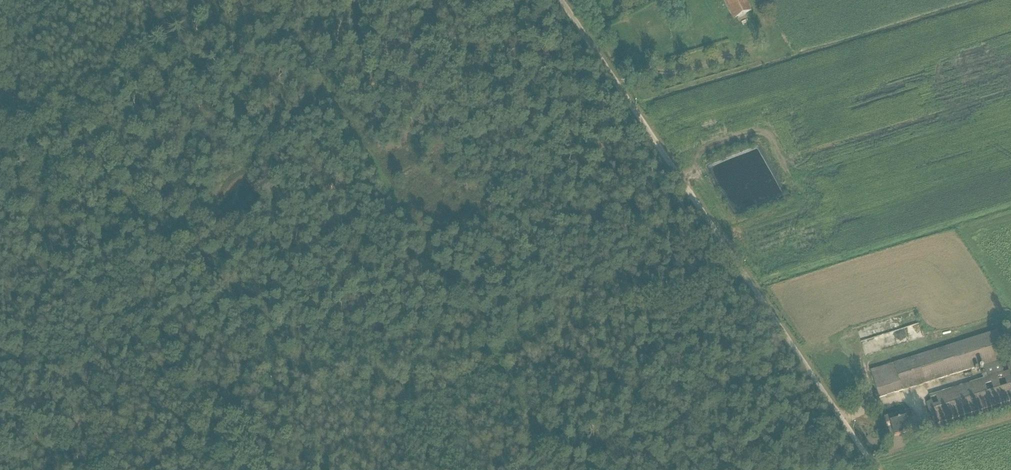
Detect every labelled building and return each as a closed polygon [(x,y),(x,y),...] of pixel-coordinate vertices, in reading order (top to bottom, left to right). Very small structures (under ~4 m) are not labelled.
[(752,12),(746,0),(724,0),(734,21),(752,12)] [(908,323),(895,327),(900,341),(913,337),(908,323)] [(997,332),(870,371),(879,398),(983,366),(987,378),(929,396),(931,402),(926,404),(931,419),(936,418),(939,424),(1010,402),(1010,362),(1007,363),(1009,371),(1003,373),(999,361),(1005,359),(997,332)] [(894,437),(911,432),(907,418),(911,416),(909,410),(907,410),(905,405),(897,408),(899,413),(884,418),(886,424),(890,423),(894,437)]
